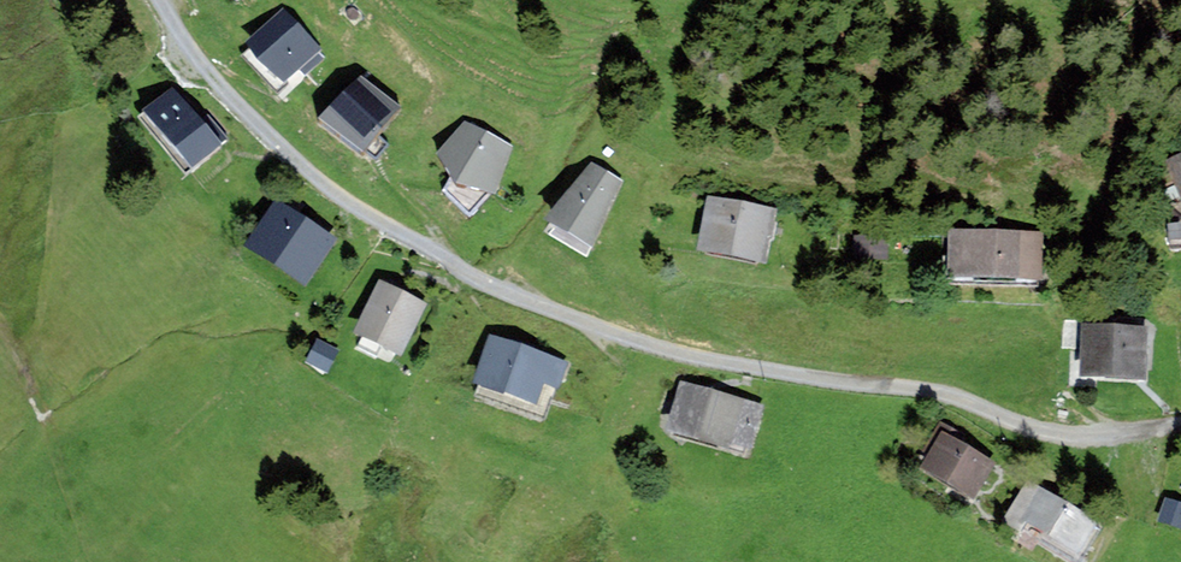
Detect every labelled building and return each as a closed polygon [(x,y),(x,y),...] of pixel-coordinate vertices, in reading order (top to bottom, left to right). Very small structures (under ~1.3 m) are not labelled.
[(283,18),(252,48),(256,52),(248,60),(275,89),(297,67),(300,71),(305,76),(323,59),(283,18)] [(361,80),(319,124),(343,141),(364,157),(400,109),(361,80)] [(174,90),(143,116),(192,173),(225,145),(229,141),(209,117),(202,123),(174,90)] [(511,147),(465,124),(438,160),(451,180),(446,190),(442,194),(469,221),(490,197),(494,198),(511,147)] [(1169,152),(1180,182),(1180,147),(1169,152)] [(619,183),(593,168),(553,220),(574,232),(593,244),(619,183)] [(768,215),(714,205),(706,248),(722,251),(760,258),(768,215)] [(277,208),(250,249),(304,284),(331,243),(288,215),(277,208)] [(893,237),(857,235),(856,258),(891,260),(893,237)] [(1038,237),(953,236),(952,279),(989,279),(1020,280),(1020,272),(1038,272),(1038,237)] [(382,292),(362,332),(397,350),(418,310),(391,296),(382,292)] [(1142,336),(1088,332),(1085,373),(1121,376),(1139,377),(1142,336)] [(506,348),(495,344),(481,386),(532,403),(539,380),(558,387),(564,367),(524,354),(525,351),(527,347),(509,341),(506,348)] [(699,396),(686,392),(675,430),(724,444),(725,440),(748,446),(757,413),(699,396)] [(959,437),(941,426),(926,452),(931,455),(935,457),(928,469),(971,494),(987,468),(953,448),(959,437)] [(1034,492),(1028,488),(1008,521),(1022,529),(1028,520),(1077,549),(1091,526),(1034,492)]
